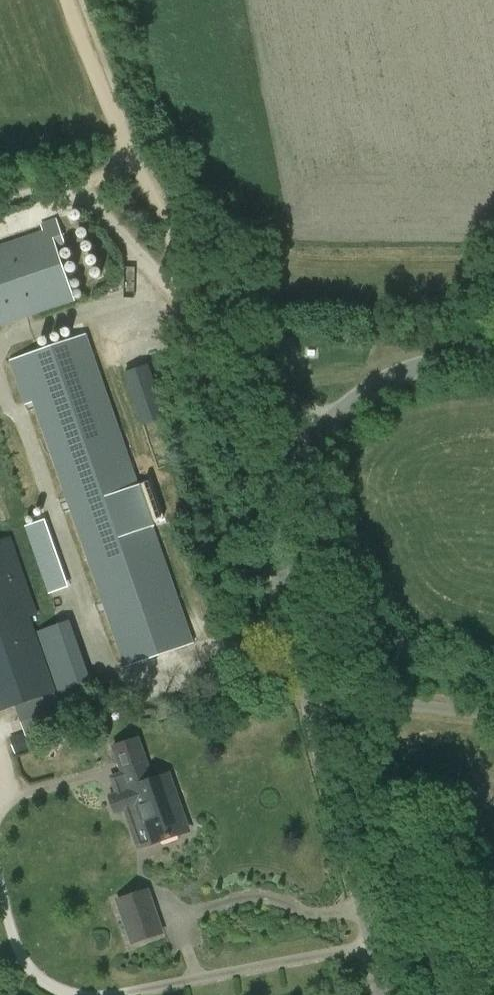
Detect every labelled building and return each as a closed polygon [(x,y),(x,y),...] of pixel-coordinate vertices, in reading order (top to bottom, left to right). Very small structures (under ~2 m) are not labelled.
[(52,229),(0,246),(0,328),(76,302),(58,246),(66,243),(60,226),(52,229)] [(25,407),(32,405),(124,667),(196,644),(150,512),(163,508),(152,476),(139,480),(88,333),(12,358),(25,407)] [(167,417),(148,364),(123,373),(142,426),(167,417)] [(42,520),(26,526),(49,592),(66,587),(42,520)] [(0,540),(0,683),(9,708),(56,692),(31,617),(39,614),(12,536),(0,540)] [(62,689),(92,676),(65,617),(35,630),(62,689)] [(138,849),(150,844),(190,830),(169,773),(153,779),(151,780),(146,765),(143,766),(140,759),(144,758),(137,738),(112,747),(119,766),(122,765),(125,773),(111,778),(117,793),(109,796),(116,815),(125,812),(138,849)] [(135,896),(117,903),(131,944),(162,933),(151,906),(140,910),(135,896)]
